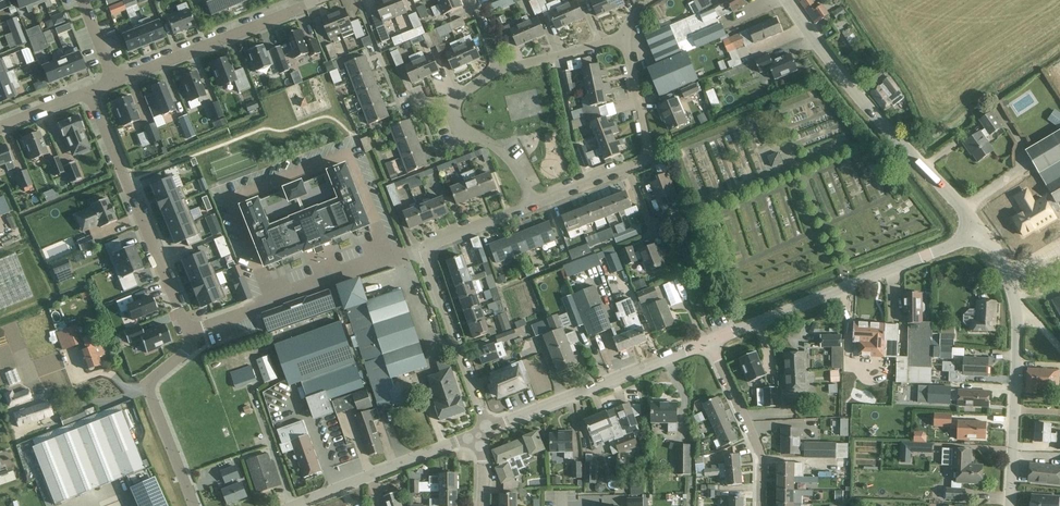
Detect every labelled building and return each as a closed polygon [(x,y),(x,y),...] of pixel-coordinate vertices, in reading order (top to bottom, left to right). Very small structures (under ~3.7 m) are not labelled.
[(15,5),(13,0),(1,0),(2,1),(0,2),(0,11),(15,5)] [(30,0),(16,0),(20,9),(26,6),(28,13),(34,11),(33,7),(30,0)] [(125,9),(137,4),(135,0),(126,0),(122,2),(125,9)] [(211,15),(247,0),(204,0),(211,15)] [(380,13),(383,22),(384,22),(384,21),(395,17),(388,0),(380,0),(376,2),(380,13)] [(395,17),(406,13),(401,0),(388,0),(395,17)] [(435,16),(443,13),(444,15),(462,7),(459,0),(449,0),(439,5),(432,8),(435,16)] [(490,11),(501,7),(502,8),(514,4),(513,0),(503,0),(488,6),(490,11)] [(537,0),(533,0),(529,2),(535,16),(542,13),(537,0)] [(557,29),(570,24),(563,6),(562,6),(560,0),(558,0),(547,5),(545,0),(537,0),(542,13),(543,13),(544,16),(546,15),(550,23),(553,21),(557,29)] [(563,6),(570,24),(584,18),(576,0),(563,6)] [(606,0),(590,0),(597,16),(611,11),(606,0)] [(611,11),(624,5),(622,0),(606,0),(611,11)] [(659,68),(675,59),(687,54),(687,52),(696,48),(697,49),(726,36),(721,24),(720,24),(718,18),(731,11),(732,13),(746,4),(744,0),(725,0),(713,7),(713,9),(701,14),(700,13),(645,36),(657,64),(659,68)] [(709,0),(696,0),(694,1),(699,12),(712,5),(709,0)] [(816,24),(829,15),(822,5),(818,9),(811,0),(803,0),(800,2),(816,24)] [(125,9),(122,2),(108,7),(112,16),(126,10),(125,9)] [(179,13),(167,18),(174,34),(195,26),(186,4),(177,7),(179,13)] [(419,14),(426,10),(423,5),(416,9),(419,14)] [(836,20),(846,13),(841,7),(832,14),(836,20)] [(355,34),(357,39),(365,36),(359,20),(350,23),(345,9),(333,13),(341,33),(343,38),(355,34)] [(426,10),(419,14),(422,19),(428,16),(426,10)] [(50,17),(54,27),(68,21),(65,12),(50,17)] [(408,16),(414,30),(422,26),(416,12),(408,16)] [(333,41),(334,43),(339,41),(336,35),(341,33),(333,13),(322,18),(329,36),(328,37),(331,42),(333,41)] [(524,24),(531,41),(545,35),(538,18),(530,21),(527,15),(522,18),(524,24)] [(505,23),(503,16),(497,18),(499,25),(505,23)] [(6,21),(11,34),(21,30),(16,17),(7,21),(6,21)] [(145,23),(152,42),(164,38),(158,22),(152,24),(149,17),(143,20),(144,24),(145,23)] [(449,24),(452,31),(465,25),(462,18),(449,24)] [(727,62),(730,68),(742,63),(736,50),(745,46),(746,47),(782,32),(776,18),(751,29),(751,28),(722,40),(728,53),(729,52),(732,60),(727,62)] [(139,25),(133,28),(140,47),(152,42),(145,23),(144,24),(143,22),(143,20),(138,22),(139,25)] [(55,29),(57,35),(72,30),(70,23),(55,29)] [(449,24),(436,29),(439,35),(440,37),(453,32),(452,31),(449,24)] [(515,39),(518,46),(531,41),(524,24),(511,30),(509,25),(502,28),(508,42),(515,39)] [(385,25),(376,29),(382,42),(390,39),(385,25)] [(26,31),(28,38),(41,33),(38,26),(26,31)] [(850,27),(842,32),(848,43),(856,39),(850,27)] [(140,47),(133,28),(121,32),(123,35),(122,36),(129,52),(140,47)] [(436,29),(429,32),(435,46),(439,56),(446,53),(449,61),(453,70),(454,70),(457,72),(461,70),(463,66),(467,64),(460,48),(459,47),(460,47),(457,41),(450,44),(452,47),(453,50),(447,53),(439,35),(436,29)] [(11,34),(16,47),(26,43),(21,30),(11,34)] [(301,30),(285,36),(295,59),(310,53),(311,57),(321,53),(315,39),(306,43),(301,30)] [(43,33),(45,39),(51,37),(49,31),(43,33)] [(435,46),(429,32),(423,34),(429,49),(435,46)] [(42,34),(29,39),(32,46),(45,41),(42,34)] [(467,64),(480,58),(473,41),(466,44),(464,39),(457,41),(460,47),(459,47),(467,64)] [(337,58),(332,43),(325,46),(331,60),(337,58)] [(262,45),(247,51),(252,63),(250,64),(253,72),(255,71),(255,72),(270,66),(270,65),(275,63),(279,74),(289,71),(279,46),(270,50),(271,53),(266,55),(262,45)] [(389,49),(396,66),(403,64),(397,49),(396,50),(395,46),(393,47),(389,49)] [(21,50),(27,65),(34,62),(29,50),(26,48),(21,50)] [(76,48),(65,53),(65,55),(66,58),(72,74),(84,69),(76,48)] [(416,54),(426,77),(439,71),(432,55),(425,58),(422,51),(416,54)] [(405,66),(412,83),(426,77),(416,54),(408,57),(412,64),(405,66)] [(647,68),(659,96),(698,79),(687,54),(675,59),(659,68),(657,64),(647,68)] [(769,55),(755,61),(760,73),(770,69),(775,80),(798,70),(791,54),(772,62),(769,55)] [(66,58),(65,55),(53,59),(54,62),(55,62),(61,78),(72,74),(66,58)] [(345,63),(351,79),(371,71),(365,55),(345,63)] [(227,57),(210,64),(219,87),(234,81),(238,92),(250,88),(242,68),(233,72),(227,57)] [(30,64),(35,76),(42,73),(37,61),(30,64)] [(332,61),(325,63),(329,72),(335,69),(332,61)] [(61,78),(55,62),(54,62),(42,67),(49,83),(61,78)] [(576,75),(577,82),(585,81),(602,78),(608,76),(607,70),(600,71),(599,64),(582,67),(583,74),(576,75)] [(874,81),(887,71),(882,66),(870,75),(874,81)] [(562,72),(565,85),(572,83),(570,70),(562,72)] [(351,79),(357,94),(377,86),(371,71),(351,79)] [(196,72),(181,78),(190,101),(198,98),(200,103),(207,100),(196,72)] [(5,74),(5,73),(0,75),(0,89),(9,85),(5,74)] [(35,76),(39,87),(47,84),(42,73),(35,76)] [(870,92),(883,110),(891,104),(893,106),(905,97),(899,90),(900,90),(890,76),(882,82),(883,83),(879,86),(870,92)] [(585,81),(587,93),(610,89),(609,83),(603,84),(602,78),(585,81)] [(0,89),(0,103),(14,97),(17,95),(12,83),(9,85),(0,89)] [(153,94),(144,98),(153,119),(162,115),(162,116),(175,111),(164,83),(150,88),(153,94)] [(565,85),(566,92),(574,91),(574,90),(577,90),(575,83),(572,83),(565,85)] [(695,83),(680,90),(684,99),(699,92),(695,83)] [(357,94),(363,109),(383,101),(377,86),(357,94)] [(581,108),(584,117),(600,112),(597,105),(607,103),(605,96),(612,94),(610,89),(587,93),(590,106),(581,108)] [(130,96),(113,102),(123,127),(139,120),(130,96)] [(717,97),(709,100),(712,108),(720,104),(717,97)] [(662,115),(669,131),(687,123),(677,99),(657,107),(661,115),(662,115)] [(256,100),(246,105),(248,111),(259,107),(256,100)] [(218,101),(207,105),(213,120),(224,116),(218,101)] [(389,117),(383,101),(363,109),(369,124),(389,117)] [(1055,109),(1048,120),(1059,128),(1059,113),(1055,109)] [(970,151),(978,161),(994,150),(985,138),(989,135),(990,136),(1002,127),(991,111),(978,120),(985,129),(981,132),(980,131),(963,144),(969,152),(970,151)] [(590,124),(595,136),(617,127),(615,122),(609,124),(606,117),(602,119),(600,112),(584,117),(587,125),(590,124)] [(187,115),(178,119),(187,140),(196,136),(187,115)] [(78,116),(57,125),(62,137),(64,136),(70,150),(87,143),(81,129),(83,128),(78,116)] [(390,127),(396,142),(415,134),(409,119),(390,127)] [(161,140),(155,124),(145,128),(151,144),(161,140)] [(595,136),(599,147),(615,141),(613,135),(619,133),(617,127),(595,136)] [(1024,151),(1038,174),(1059,161),(1059,129),(1024,151)] [(32,160),(48,154),(39,132),(23,138),(24,140),(22,141),(24,148),(26,147),(32,160)] [(396,142),(402,157),(421,150),(415,134),(396,142)] [(381,135),(375,137),(379,148),(385,146),(381,135)] [(368,137),(361,139),(365,152),(373,149),(368,137)] [(581,155),(586,167),(593,165),(590,158),(602,154),(604,160),(620,154),(618,147),(624,145),(621,139),(615,141),(599,147),(600,148),(588,153),(588,152),(581,155)] [(5,164),(8,171),(15,168),(12,161),(6,145),(0,147),(0,166),(5,164)] [(585,146),(579,148),(581,155),(588,152),(585,146)] [(482,155),(485,162),(491,159),(488,150),(484,148),(468,154),(470,159),(482,155)] [(427,165),(421,150),(402,157),(408,173),(427,165)] [(783,163),(779,152),(767,156),(772,168),(783,163)] [(455,159),(457,164),(470,159),(468,154),(455,159)] [(58,157),(49,161),(54,176),(64,172),(58,157)] [(442,164),(444,169),(457,164),(455,159),(442,164)] [(74,162),(64,166),(71,183),(81,179),(74,162)] [(168,179),(151,186),(155,197),(156,198),(175,190),(170,178),(180,174),(176,166),(164,171),(168,179)] [(304,250),(305,252),(331,242),(330,240),(353,231),(353,232),(369,225),(346,166),(330,172),(331,173),(303,183),(287,189),(287,190),(259,200),(243,206),(266,266),(282,260),(282,259),(304,250)] [(418,174),(420,178),(423,177),(433,173),(431,169),(418,174)] [(461,175),(462,177),(470,199),(483,194),(477,178),(474,170),(461,175)] [(26,171),(16,175),(22,189),(32,185),(26,171)] [(651,201),(654,210),(679,200),(668,172),(657,177),(658,180),(650,183),(650,185),(646,186),(646,188),(642,190),(643,194),(653,191),(656,200),(651,201)] [(477,178),(483,194),(496,189),(490,173),(477,178)] [(406,179),(408,183),(420,178),(418,174),(406,179)] [(457,204),(470,199),(462,177),(455,180),(458,185),(451,188),(457,204)] [(390,197),(394,206),(401,203),(395,188),(408,183),(406,179),(386,186),(390,197)] [(54,187),(46,190),(49,200),(58,197),(54,187)] [(179,201),(175,190),(156,198),(155,197),(160,210),(161,210),(160,209),(180,201),(179,201)] [(619,212),(620,217),(626,215),(624,210),(632,207),(626,192),(613,197),(619,213),(619,212)] [(436,218),(449,213),(443,197),(430,202),(429,198),(428,199),(430,202),(436,218)] [(606,218),(608,223),(613,221),(611,216),(619,213),(613,197),(600,202),(606,217),(606,218)] [(3,213),(8,211),(2,198),(0,199),(0,206),(3,213)] [(1014,220),(1023,235),(1054,216),(1044,198),(1023,210),(1025,213),(1014,220)] [(93,209),(82,213),(89,229),(100,224),(102,227),(117,221),(114,213),(115,213),(112,206),(110,206),(107,199),(91,205),(93,209)] [(161,210),(165,221),(189,211),(184,199),(179,201),(180,201),(160,209),(161,210)] [(436,218),(430,202),(428,199),(423,200),(424,204),(417,207),(416,203),(415,203),(417,207),(423,223),(436,218)] [(587,206),(594,222),(606,218),(606,217),(600,202),(587,206)] [(423,223),(417,207),(415,203),(410,205),(411,209),(404,212),(410,228),(423,223)] [(581,227),(582,231),(587,229),(586,225),(594,222),(587,206),(575,211),(581,227)] [(756,209),(733,208),(732,233),(746,234),(746,225),(752,225),(753,217),(755,217),(756,209)] [(189,211),(165,221),(170,232),(194,222),(189,211)] [(567,230),(570,239),(576,236),(574,230),(581,227),(575,211),(562,216),(567,230)] [(194,222),(170,232),(175,244),(199,234),(194,222)] [(549,222),(534,227),(541,246),(556,240),(549,222)] [(626,230),(629,238),(642,233),(639,225),(626,230)] [(534,227),(519,233),(526,252),(541,246),(534,227)] [(629,238),(626,230),(613,235),(614,237),(616,243),(629,238)] [(602,242),(614,237),(613,235),(612,232),(600,237),(601,240),(602,242)] [(519,233),(504,239),(512,257),(526,252),(519,233)] [(92,235),(78,241),(81,250),(95,244),(92,235)] [(478,251),(482,263),(487,261),(479,237),(472,240),(476,252),(478,251)] [(573,247),(586,243),(584,237),(571,241),(573,247)] [(601,240),(600,237),(587,242),(588,245),(589,247),(602,242),(601,240)] [(104,245),(114,267),(138,257),(133,245),(123,250),(118,239),(104,245)] [(489,245),(496,263),(512,257),(504,239),(489,245)] [(642,258),(648,271),(664,265),(656,243),(639,250),(640,251),(635,253),(632,246),(620,251),(625,265),(638,260),(642,258)] [(591,252),(589,247),(588,245),(569,252),(572,259),(591,252)] [(182,261),(187,273),(208,264),(208,263),(203,252),(182,261)] [(0,259),(0,310),(33,296),(15,253),(0,259)] [(595,253),(563,266),(567,276),(599,264),(595,253)] [(616,253),(605,257),(612,273),(622,269),(616,253)] [(463,256),(447,261),(452,274),(467,268),(463,256)] [(138,257),(114,267),(119,279),(143,270),(138,257)] [(52,266),(55,274),(71,268),(67,259),(52,266)] [(486,276),(487,276),(492,274),(487,261),(482,263),(486,276)] [(208,264),(187,273),(191,284),(215,274),(211,262),(208,263),(208,264)] [(452,274),(456,286),(472,281),(475,280),(471,267),(467,268),(452,274)] [(196,296),(220,286),(215,274),(191,284),(190,284),(196,297),(196,296)] [(485,277),(489,289),(496,287),(492,274),(487,276),(485,277)] [(646,286),(643,278),(634,281),(637,289),(646,286)] [(339,288),(378,408),(383,405),(382,402),(392,398),(394,404),(407,406),(415,396),(410,384),(398,381),(394,385),(392,378),(427,367),(402,290),(366,302),(359,281),(339,288)] [(472,281),(456,286),(460,299),(476,294),(472,281)] [(246,285),(237,289),(242,302),(251,298),(246,285)] [(225,298),(220,286),(196,296),(201,308),(225,298)] [(594,286),(574,295),(578,306),(581,314),(591,310),(602,305),(594,286)] [(641,304),(658,297),(654,286),(636,293),(641,304)] [(496,287),(489,289),(494,302),(501,300),(496,287)] [(329,290),(322,293),(328,311),(335,309),(329,290)] [(322,293),(314,295),(321,314),(328,311),(322,293)] [(926,305),(921,302),(921,293),(904,294),(904,312),(908,312),(908,324),(907,357),(898,356),(898,357),(896,357),(896,371),(896,383),(918,383),(931,384),(932,347),(932,333),(932,322),(922,322),(922,314),(926,310),(926,305)] [(460,299),(465,312),(481,307),(476,294),(460,299)] [(573,327),(584,322),(581,314),(578,306),(574,295),(573,294),(562,299),(567,313),(572,325),(573,327)] [(314,295),(307,298),(313,316),(321,314),(314,295)] [(1052,300),(1059,315),(1059,296),(1052,300)] [(150,297),(127,306),(132,320),(156,310),(155,308),(157,307),(153,299),(151,299),(150,297)] [(306,297),(299,299),(306,319),(313,316),(307,298),(306,297)] [(299,299),(291,302),(298,322),(306,319),(299,299)] [(665,299),(648,306),(658,331),(674,324),(665,299)] [(498,310),(500,314),(505,312),(501,300),(494,302),(488,304),(489,310),(494,309),(495,311),(498,310)] [(624,301),(616,304),(620,312),(633,346),(648,341),(642,327),(641,327),(634,330),(630,318),(637,316),(636,313),(633,305),(626,307),(624,301)] [(970,330),(995,331),(996,301),(977,301),(976,310),(970,310),(964,315),(964,322),(967,324),(970,325),(970,330)] [(291,302),(284,305),(284,306),(291,324),(298,322),(291,302)] [(602,305),(591,310),(581,314),(584,322),(590,337),(611,328),(602,305)] [(284,306),(277,309),(284,327),(291,324),(284,306)] [(481,307),(465,312),(469,325),(485,319),(481,307)] [(277,309),(270,311),(276,330),(284,327),(277,309)] [(270,311),(262,314),(269,332),(276,330),(270,311)] [(613,338),(619,352),(633,346),(620,312),(616,314),(624,334),(613,338)] [(557,314),(547,318),(568,369),(578,365),(569,345),(579,341),(575,331),(565,335),(563,329),(572,325),(567,313),(559,317),(557,314)] [(543,336),(558,373),(568,369),(547,318),(531,325),(536,337),(543,334),(544,336),(543,336)] [(494,327),(488,329),(485,319),(469,325),(474,338),(490,333),(491,336),(497,334),(494,327)] [(514,330),(517,336),(522,335),(520,327),(526,325),(524,319),(514,322),(516,329),(514,330)] [(301,382),(313,416),(332,410),(329,399),(364,386),(356,362),(355,362),(341,321),(274,345),(289,386),(301,382)] [(860,355),(896,357),(898,357),(898,356),(899,325),(886,324),(854,323),(853,342),(860,343),(860,355)] [(140,325),(124,332),(128,343),(141,338),(147,352),(161,346),(160,345),(171,340),(164,324),(143,332),(140,325)] [(80,344),(73,326),(56,334),(63,351),(80,344)] [(477,350),(482,364),(499,358),(497,351),(503,349),(501,341),(517,336),(514,330),(495,336),(498,343),(494,344),(477,350)] [(953,348),(953,347),(953,346),(954,346),(954,333),(932,333),(932,347),(934,347),(940,347),(953,348)] [(833,347),(833,369),(842,368),(841,335),(821,335),(821,347),(833,347)] [(100,343),(94,345),(90,336),(83,339),(86,349),(80,351),(86,369),(88,369),(90,371),(94,369),(95,366),(100,364),(98,357),(104,355),(100,343)] [(940,347),(934,347),(934,358),(940,358),(940,359),(952,359),(953,348),(940,347)] [(756,352),(740,358),(750,382),(766,376),(756,352)] [(791,372),(806,371),(805,352),(784,353),(784,368),(791,368),(791,372)] [(278,379),(269,356),(256,360),(265,383),(278,379)] [(988,376),(989,358),(964,357),(963,372),(955,371),(955,363),(943,362),(942,372),(949,372),(949,382),(965,382),(965,375),(988,376)] [(494,382),(500,396),(525,386),(520,373),(525,371),(521,360),(502,368),(504,374),(492,379),(493,382),(494,382)] [(235,388),(257,381),(252,365),(230,373),(235,388)] [(429,387),(440,420),(466,411),(451,367),(439,370),(444,383),(429,387)] [(16,368),(5,371),(7,384),(19,382),(16,368)] [(807,388),(806,371),(791,372),(791,368),(784,368),(786,389),(807,388)] [(1026,393),(1036,394),(1037,387),(1052,388),(1053,378),(1059,379),(1059,370),(1027,368),(1026,393)] [(839,381),(839,370),(830,370),(830,381),(839,381)] [(958,405),(989,407),(989,391),(959,390),(959,389),(952,389),(952,386),(927,386),(927,404),(951,404),(951,401),(958,401),(958,405)] [(777,387),(764,388),(765,407),(778,407),(777,387)] [(5,394),(10,406),(31,398),(28,389),(13,394),(12,391),(5,394)] [(332,401),(336,414),(356,407),(358,412),(373,407),(367,389),(332,401)] [(703,403),(709,418),(725,411),(718,396),(703,403)] [(18,427),(52,415),(48,402),(26,410),(25,409),(20,410),(20,412),(14,414),(18,427)] [(615,408),(624,432),(638,427),(634,416),(641,414),(641,404),(630,405),(629,402),(615,408)] [(668,432),(677,432),(677,403),(652,403),(651,422),(668,422),(668,432)] [(365,430),(365,432),(376,428),(373,421),(380,419),(377,408),(354,416),(360,432),(365,430)] [(607,411),(585,420),(591,435),(594,443),(602,439),(604,443),(608,441),(609,440),(612,447),(611,447),(613,455),(619,453),(638,445),(634,433),(640,431),(638,427),(624,432),(615,408),(607,411)] [(85,417),(82,409),(59,418),(63,426),(85,417)] [(143,505),(164,505),(148,468),(145,470),(122,411),(32,447),(55,504),(126,476),(127,479),(126,480),(129,486),(130,486),(137,502),(141,500),(143,505)] [(709,418),(716,432),(731,425),(725,411),(709,418)] [(986,423),(958,421),(958,423),(952,422),(952,415),(934,414),(934,426),(951,427),(950,429),(958,430),(957,440),(969,440),(970,439),(986,439),(986,423)] [(291,441),(304,478),(321,471),(308,434),(307,434),(303,421),(277,430),(282,444),(291,441)] [(1059,450),(1059,432),(1058,432),(1058,433),(1050,433),(1051,424),(1037,424),(1035,442),(1049,443),(1049,442),(1057,443),(1057,449),(1059,450)] [(738,440),(731,425),(716,432),(722,447),(738,440)] [(360,432),(368,455),(383,450),(376,428),(365,432),(365,430),(360,432)] [(804,458),(836,459),(836,458),(848,458),(848,444),(836,444),(836,443),(804,442),(804,443),(799,443),(799,429),(782,429),(782,453),(799,453),(799,451),(804,451),(804,458)] [(564,452),(565,458),(573,458),(572,431),(563,432),(564,434),(550,434),(551,452),(564,452)] [(526,439),(494,451),(498,461),(499,461),(501,466),(497,467),(503,481),(520,474),(518,469),(524,466),(522,461),(533,457),(531,453),(543,448),(537,433),(526,438),(526,439)] [(930,441),(899,440),(898,462),(909,462),(910,452),(930,453),(930,441)] [(691,474),(691,444),(676,444),(676,474),(691,474)] [(943,449),(942,465),(958,465),(970,466),(970,465),(970,460),(972,458),(972,454),(971,453),(971,450),(943,449)] [(247,460),(258,492),(281,484),(273,460),(271,461),(268,453),(247,460)] [(696,464),(696,473),(740,469),(739,454),(724,455),(725,464),(719,464),(719,468),(704,469),(704,464),(696,464)] [(592,463),(593,455),(586,455),(584,484),(596,484),(597,464),(592,463)] [(848,471),(848,459),(837,459),(836,471),(848,471)] [(581,478),(581,462),(572,462),(573,478),(581,478)] [(778,476),(813,477),(813,471),(800,471),(800,470),(794,470),(794,462),(778,462),(778,476)] [(1059,485),(1059,475),(1059,471),(1059,467),(1030,464),(1028,481),(1059,485)] [(970,466),(958,465),(957,481),(952,481),(952,488),(947,488),(947,499),(964,500),(965,489),(961,489),(962,482),(981,483),(982,466),(970,465),(970,466)] [(235,467),(222,472),(226,482),(227,481),(230,488),(223,491),(227,502),(228,504),(247,496),(242,483),(239,485),(236,478),(239,477),(235,467)] [(727,477),(727,486),(742,484),(740,469),(696,473),(696,477),(720,476),(720,478),(727,477)] [(410,493),(420,493),(420,491),(440,492),(457,491),(457,474),(440,474),(440,477),(429,477),(429,482),(420,482),(420,480),(410,480),(410,493)] [(793,490),(794,482),(812,482),(813,477),(778,476),(777,490),(793,490)] [(645,493),(645,479),(630,480),(631,494),(645,493)] [(793,490),(777,490),(777,503),(793,503),(801,503),(801,496),(812,496),(812,490),(793,490)] [(457,491),(440,492),(440,499),(430,499),(430,505),(457,505),(457,491)] [(835,500),(843,500),(843,491),(834,491),(835,500)] [(384,497),(387,505),(402,505),(398,492),(384,497)] [(517,494),(500,494),(500,505),(518,505),(517,494)] [(1059,497),(1032,495),(1031,501),(1030,503),(1030,505),(1059,505),(1059,497)] [(743,497),(729,497),(720,497),(720,505),(729,505),(743,505),(743,497)] [(627,505),(643,505),(643,498),(627,499),(627,505)]
